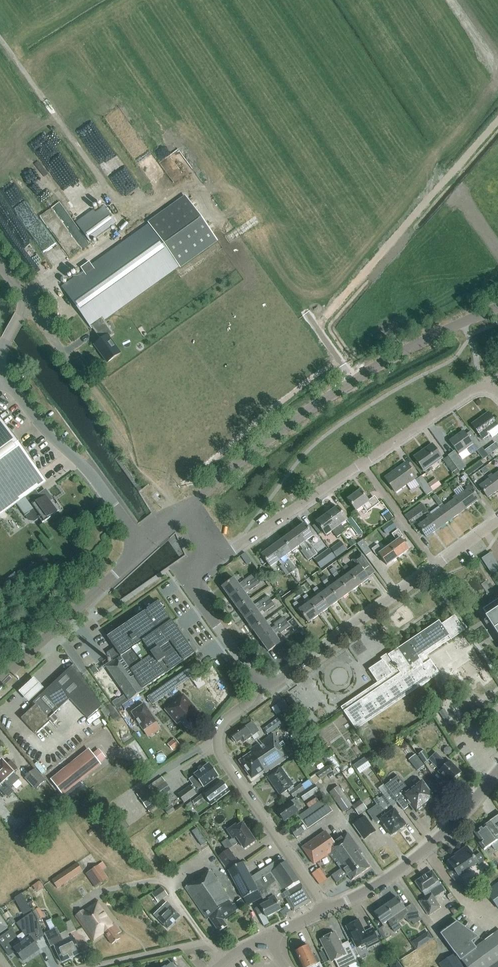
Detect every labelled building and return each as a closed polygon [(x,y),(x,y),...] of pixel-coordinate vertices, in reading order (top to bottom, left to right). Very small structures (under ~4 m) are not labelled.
[(83,272),(62,287),(92,329),(101,340),(94,345),(107,363),(120,353),(110,338),(115,335),(104,320),(179,267),(180,268),(217,241),(185,197),(148,223),(149,224),(92,266),(89,262),(80,268),(83,272)] [(104,207),(79,226),(90,242),(116,224),(104,207)] [(10,216),(5,209),(0,213),(0,224),(10,216)] [(472,425),(482,440),(489,435),(491,438),(497,433),(497,427),(497,425),(489,414),(472,425)] [(25,494),(34,488),(41,483),(36,474),(39,472),(0,418),(0,513),(22,497),(27,502),(30,500),(25,494)] [(463,431),(449,441),(457,452),(459,454),(465,449),(472,444),(477,451),(482,447),(471,432),(466,436),(463,431)] [(415,458),(425,471),(443,459),(433,445),(415,458)] [(482,447),(477,451),(483,460),(488,456),(482,447)] [(460,472),(466,467),(454,452),(448,457),(460,472)] [(459,473),(457,470),(448,457),(444,461),(452,473),(455,476),(459,473)] [(466,473),(469,476),(483,465),(481,462),(466,473)] [(407,463),(405,464),(385,478),(395,492),(405,485),(417,478),(407,463)] [(493,477),(492,475),(488,478),(490,479),(480,487),(488,498),(497,492),(497,484),(493,477)] [(427,496),(433,492),(430,488),(422,476),(416,480),(427,496)] [(441,486),(439,482),(430,488),(433,492),(441,486)] [(456,495),(466,509),(480,500),(471,488),(469,486),(466,488),(468,490),(458,497),(457,495),(456,495)] [(38,518),(42,523),(59,511),(58,511),(57,511),(50,501),(52,499),(46,490),(39,495),(34,488),(25,494),(30,500),(27,502),(32,510),(24,516),(25,517),(26,516),(29,521),(34,521),(38,518)] [(369,502),(361,490),(348,500),(356,511),(363,506),(367,512),(379,503),(374,497),(369,502)] [(466,509),(456,495),(453,497),(455,499),(445,506),(453,518),(466,509)] [(418,506),(424,515),(428,512),(422,503),(418,506)] [(431,516),(440,528),(453,518),(445,506),(443,504),(440,507),(442,508),(431,516)] [(337,507),(327,514),(341,534),(346,531),(342,525),(347,521),(337,507)] [(393,517),(388,510),(381,515),(386,522),(393,517)] [(341,534),(327,514),(317,522),(327,536),(333,531),(337,537),(341,534)] [(427,537),(440,528),(431,516),(430,514),(427,516),(428,518),(418,525),(427,537)] [(353,520),(349,523),(358,535),(362,532),(353,520)] [(383,527),(387,533),(396,527),(392,521),(383,527)] [(305,523),(294,531),(303,544),(314,535),(305,523)] [(397,541),(390,545),(398,557),(409,549),(401,539),(403,537),(398,530),(392,535),(397,541)] [(294,531),(283,539),(292,552),(303,544),(294,531)] [(281,559),(292,552),(283,539),(272,547),(281,559)] [(353,539),(348,543),(351,548),(356,544),(357,544),(353,539)] [(363,540),(358,544),(366,556),(372,552),(363,540)] [(340,542),(330,549),(336,557),(347,550),(340,542)] [(306,548),(313,557),(318,554),(311,545),(306,548)] [(387,565),(398,557),(390,545),(382,551),(378,545),(372,549),(377,556),(380,554),(387,565)] [(271,567),(281,559),(272,547),(262,555),(271,567)] [(313,557),(306,548),(303,550),(302,551),(308,561),(313,557)] [(321,569),(335,558),(329,549),(315,560),(321,569)] [(497,569),(489,552),(479,558),(488,574),(497,569)] [(347,574),(350,573),(358,585),(368,578),(362,570),(368,565),(360,553),(352,560),(357,567),(350,572),(346,566),(343,568),(347,574)] [(285,563),(291,572),(296,569),(289,560),(285,563)] [(291,572),(285,563),(282,566),(280,567),(286,576),(291,572)] [(358,585),(350,573),(347,574),(341,579),(336,573),(332,576),(337,582),(339,581),(348,593),(358,585)] [(222,587),(230,598),(256,580),(252,575),(238,585),(234,578),(222,587)] [(348,593),(339,581),(337,582),(331,587),(326,580),(328,579),(325,575),(320,578),(323,582),(322,583),(327,589),(329,588),(338,601),(348,593)] [(256,580),(230,598),(238,609),(250,600),(245,594),(259,584),(256,580)] [(338,601),(329,588),(327,589),(321,594),(316,587),(312,590),(317,597),(319,596),(328,608),(338,601)] [(317,616),(328,608),(319,596),(317,597),(311,601),(306,595),(302,598),(307,604),(308,603),(317,616)] [(250,600),(238,609),(245,619),(271,601),(267,596),(254,606),(250,600)] [(483,610),(487,617),(486,618),(497,637),(497,600),(483,610)] [(271,601),(245,619),(253,630),(265,622),(260,615),(274,605),(271,601)] [(130,701),(145,691),(143,689),(193,654),(158,602),(107,637),(114,647),(113,648),(110,661),(111,663),(106,666),(130,701)] [(317,616),(308,603),(307,604),(300,609),(296,603),(292,605),(297,612),(298,611),(307,623),(317,616)] [(451,640),(465,631),(455,616),(442,625),(440,622),(405,645),(389,656),(387,654),(381,659),(383,661),(370,670),(378,683),(342,707),(357,729),(405,697),(433,679),(440,674),(430,660),(429,661),(426,656),(451,640)] [(277,629),(286,622),(283,618),(273,624),(277,629)] [(272,632),(265,622),(253,630),(260,641),(272,632)] [(286,622),(277,629),(280,634),(290,627),(286,622)] [(280,643),(272,632),(260,641),(268,652),(280,643)] [(147,698),(152,704),(203,669),(199,662),(147,698)] [(88,720),(102,707),(74,665),(33,703),(35,706),(21,719),(36,735),(50,722),(52,724),(58,718),(54,714),(70,700),(88,720)] [(190,678),(192,682),(201,676),(198,672),(190,678)] [(33,678),(18,692),(28,703),(43,689),(33,678)] [(182,695),(165,710),(177,724),(180,722),(186,729),(186,728),(190,728),(193,726),(193,723),(192,722),(199,717),(190,707),(192,705),(186,699),(185,699),(182,695)] [(289,707),(294,704),(289,696),(284,699),(289,707)] [(282,700),(275,704),(281,713),(288,708),(282,700)] [(145,704),(131,714),(143,731),(157,722),(145,704)] [(105,708),(101,711),(105,717),(109,714),(105,708)] [(450,719),(444,709),(438,712),(445,723),(450,719)] [(281,725),(278,719),(264,729),(268,734),(281,725)] [(312,727),(308,721),(302,725),(306,731),(312,727)] [(259,732),(252,722),(231,737),(232,738),(231,740),(233,743),(235,743),(236,745),(242,740),(244,743),(259,732)] [(434,723),(429,728),(443,745),(448,741),(434,723)] [(241,762),(253,779),(264,771),(266,773),(288,758),(283,751),(284,751),(273,735),(250,751),(253,754),(241,762)] [(173,740),(168,744),(173,750),(179,745),(175,740),(174,741),(173,740)] [(335,757),(331,750),(324,754),(334,770),(340,766),(334,757),(335,757)] [(53,782),(62,793),(80,779),(99,763),(98,762),(102,759),(103,757),(103,755),(101,753),(99,752),(97,753),(93,755),(90,752),(53,782)] [(429,761),(423,752),(418,755),(424,764),(429,761)] [(461,773),(449,762),(447,764),(436,754),(431,759),(433,760),(431,762),(440,771),(439,772),(451,783),(452,782),(453,783),(455,780),(455,779),(461,773)] [(424,766),(415,755),(408,760),(417,772),(424,766)] [(46,756),(38,765),(46,773),(54,763),(46,756)] [(358,763),(354,766),(360,774),(370,766),(365,758),(358,763)] [(0,764),(0,777),(10,788),(14,785),(19,780),(13,774),(17,770),(11,762),(6,766),(2,762),(0,764)] [(218,776),(210,765),(201,771),(200,770),(195,774),(195,775),(190,779),(198,790),(203,786),(204,786),(218,776)] [(320,779),(331,771),(326,766),(316,774),(320,779)] [(281,768),(268,777),(280,795),(288,789),(290,792),(294,789),(292,786),(293,785),(281,768)] [(36,771),(26,779),(36,790),(46,782),(36,771)] [(397,802),(398,803),(404,811),(408,807),(406,805),(409,803),(417,813),(435,799),(432,795),(437,791),(432,784),(427,788),(422,782),(410,791),(399,776),(385,787),(391,794),(397,802)] [(1,788),(5,793),(8,796),(9,797),(14,792),(10,788),(0,777),(0,789),(1,788)] [(136,796),(150,813),(160,805),(157,801),(171,790),(161,777),(136,796)] [(66,798),(84,784),(80,779),(62,793),(66,798)] [(221,781),(203,794),(211,805),(229,792),(221,781)] [(294,789),(290,792),(293,797),(305,790),(301,784),(294,789)] [(190,800),(193,798),(199,793),(199,792),(197,793),(191,785),(179,795),(185,802),(189,799),(190,800)] [(315,785),(300,795),(304,801),(319,791),(315,785)] [(351,805),(338,786),(330,792),(343,811),(351,806),(358,815),(366,810),(359,800),(351,805)] [(199,793),(193,798),(190,800),(194,804),(203,797),(199,793)] [(382,807),(399,831),(406,825),(395,810),(392,812),(390,809),(398,803),(397,802),(391,794),(390,795),(388,793),(379,799),(378,797),(373,800),(378,806),(380,805),(382,808),(382,807)] [(296,798),(278,811),(281,815),(281,816),(283,819),(284,819),(285,821),(299,812),(298,810),(303,807),(296,798)] [(324,799),(299,816),(307,829),(332,812),(324,799)] [(189,800),(184,804),(188,809),(193,805),(189,800)] [(166,809),(169,814),(174,810),(171,805),(166,809)] [(392,835),(399,831),(382,807),(382,808),(380,805),(378,806),(368,813),(376,826),(382,822),(392,835)] [(105,815),(118,832),(126,826),(113,809),(105,815)] [(490,822),(474,833),(480,841),(479,844),(484,851),(491,845),(495,850),(497,848),(497,816),(490,822)] [(364,840),(375,832),(365,817),(353,825),(364,840)] [(229,841),(233,847),(239,842),(244,849),(254,842),(242,824),(237,827),(236,825),(227,831),(233,839),(229,841)] [(303,832),(298,825),(291,830),(296,838),(303,832)] [(201,846),(206,843),(197,829),(192,832),(201,846)] [(362,853),(348,833),(333,843),(325,832),(302,848),(314,865),(329,854),(340,870),(342,869),(351,881),(369,869),(359,855),(362,853)] [(449,863),(459,877),(460,878),(461,878),(466,875),(466,873),(465,872),(477,865),(479,867),(486,861),(481,854),(474,859),(468,849),(461,853),(462,855),(449,863)] [(227,871),(228,870),(239,865),(228,850),(227,851),(218,857),(227,871)] [(258,891),(265,904),(275,899),(277,903),(286,898),(294,912),(311,902),(286,862),(284,864),(280,859),(251,878),(254,882),(255,882),(259,891),(258,891)] [(53,881),(58,888),(78,874),(83,870),(78,863),(72,867),(53,881)] [(258,891),(259,891),(255,882),(254,882),(251,878),(243,863),(239,865),(228,870),(243,899),(248,896),(258,891)] [(99,865),(90,872),(99,886),(109,879),(99,865)] [(211,871),(186,888),(208,920),(210,918),(219,932),(227,927),(223,920),(238,910),(234,904),(232,905),(228,901),(230,899),(211,871)] [(433,872),(416,883),(423,893),(426,898),(420,902),(429,917),(441,909),(432,895),(437,891),(443,887),(439,882),(433,872)] [(456,883),(466,897),(471,894),(461,880),(456,883)] [(35,892),(42,887),(38,881),(30,886),(35,892)] [(153,894),(159,903),(168,896),(163,887),(153,894)] [(248,896),(243,899),(247,906),(252,904),(248,896)] [(398,898),(385,906),(394,918),(398,924),(406,919),(410,924),(412,922),(415,926),(423,920),(420,916),(420,915),(413,905),(406,909),(398,898)] [(275,899),(265,904),(255,909),(259,915),(264,913),(267,918),(281,910),(277,903),(275,899)] [(99,901),(76,916),(94,942),(105,934),(112,944),(121,938),(118,934),(121,932),(99,901)] [(167,903),(154,915),(168,930),(180,917),(167,903)] [(385,906),(375,913),(383,925),(388,921),(391,925),(390,925),(396,933),(402,929),(398,924),(394,918),(385,906)] [(450,910),(454,916),(459,912),(456,907),(450,910)] [(44,917),(39,908),(32,911),(37,921),(44,917)] [(28,940),(14,949),(23,961),(39,950),(34,943),(45,936),(33,914),(18,924),(29,939),(28,940)] [(360,920),(347,927),(357,947),(366,943),(369,947),(380,942),(373,928),(365,932),(360,920)] [(60,935),(72,958),(82,953),(73,936),(70,938),(68,935),(76,931),(71,922),(63,926),(66,932),(60,935)] [(442,935),(460,959),(466,966),(497,966),(497,931),(474,949),(469,942),(475,938),(457,924),(442,935)] [(62,963),(72,958),(60,935),(57,927),(44,934),(51,947),(54,946),(62,963)] [(391,936),(385,927),(379,931),(386,940),(391,936)] [(0,937),(0,944),(9,956),(14,953),(7,943),(16,936),(11,930),(0,937)] [(321,940),(332,962),(336,960),(340,966),(348,966),(358,962),(352,949),(345,952),(335,933),(321,940)] [(419,941),(414,944),(418,950),(423,946),(419,941)] [(303,966),(322,966),(317,955),(313,956),(309,946),(303,949),(302,947),(298,949),(298,951),(296,952),(299,960),(299,962),(300,965),(302,966),(303,966)] [(439,964),(441,966),(463,966),(455,954),(439,964)]
